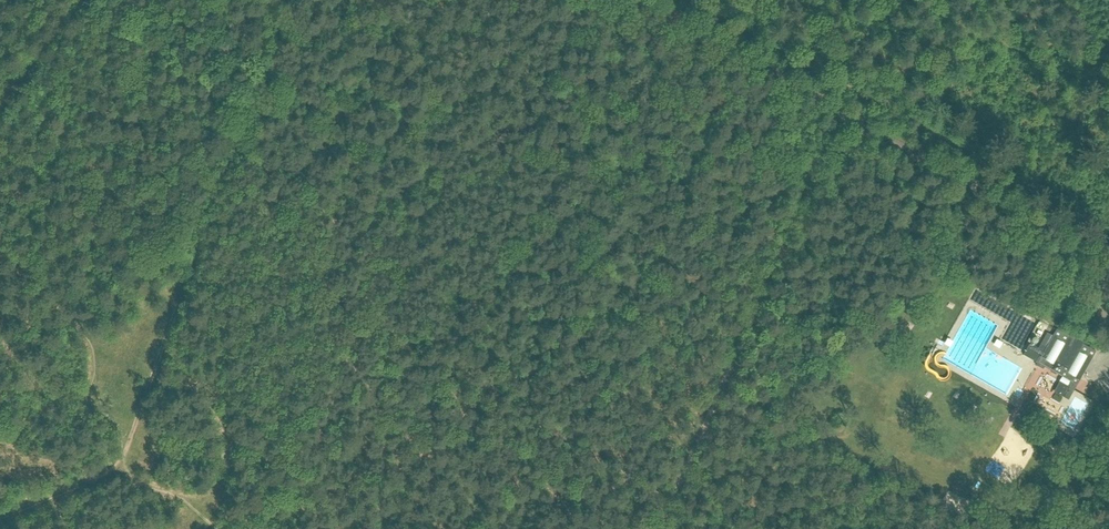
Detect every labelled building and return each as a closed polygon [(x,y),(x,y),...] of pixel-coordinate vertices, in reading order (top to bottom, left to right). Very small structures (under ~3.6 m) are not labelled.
[(1038,314),(1030,310),(1028,315),(1035,319),(1038,314)] [(1096,351),(1057,329),(1043,353),(1029,345),(1024,355),(1038,363),(1036,366),(1043,370),(1045,367),(1070,381),(1068,385),(1060,381),(1054,391),(1069,400),(1096,351)] [(1084,378),(1077,390),(1086,395),(1092,383),(1084,378)]
